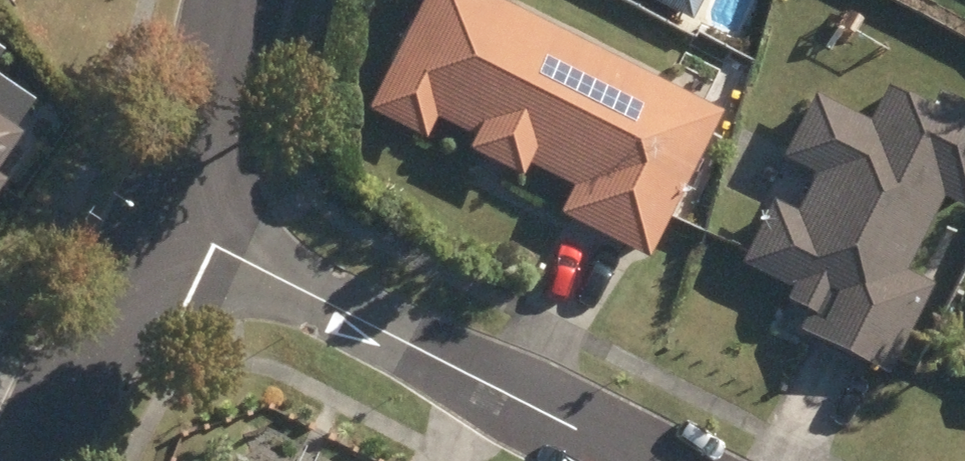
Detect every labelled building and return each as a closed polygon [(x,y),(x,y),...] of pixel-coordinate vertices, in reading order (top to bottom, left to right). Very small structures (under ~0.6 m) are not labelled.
[(652,265),(727,117),(492,0),(432,0),(374,117),(429,144),(440,121),(482,142),(473,157),(527,184),(535,168),(578,190),(563,221),(652,265)] [(693,27),(707,0),(641,0),(693,27)] [(789,297),(793,300),(812,309),(816,312),(806,330),(885,372),(927,287),(900,274),(942,191),(964,203),(964,106),(948,97),(940,113),(895,89),(874,128),(819,99),(787,159),(822,178),(800,220),(776,208),(747,261),(795,287),(793,291),(789,297)] [(26,138),(0,119),(0,175),(26,138)] [(957,357),(964,362),(964,342),(957,357)]
